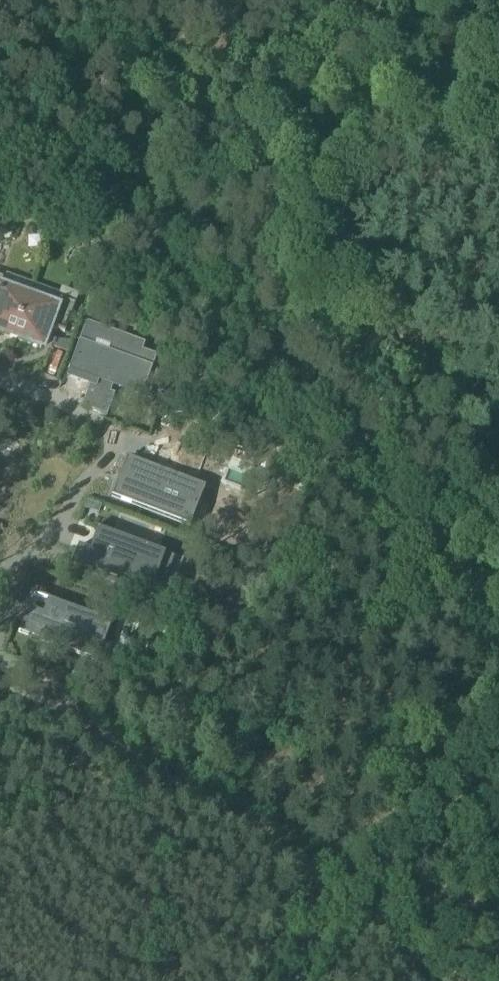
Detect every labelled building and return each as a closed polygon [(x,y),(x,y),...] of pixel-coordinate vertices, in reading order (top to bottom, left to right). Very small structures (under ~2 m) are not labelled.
[(12,340),(28,297),(2,287),(4,279),(0,278),(0,335),(12,340)] [(55,306),(28,297),(12,340),(40,350),(48,329),(64,335),(79,295),(61,288),(58,299),(55,306)] [(95,387),(89,385),(82,407),(106,416),(114,394),(110,392),(112,387),(142,398),(157,356),(142,351),(145,343),(85,322),(68,371),(97,382),(95,387)] [(129,479),(121,501),(190,528),(205,488),(129,459),(122,476),(129,479)] [(73,561),(72,564),(151,593),(157,578),(165,556),(174,559),(175,557),(94,528),(94,529),(97,531),(90,551),(79,547),(76,554),(75,556),(73,561)] [(28,609),(19,634),(88,660),(105,666),(113,645),(105,642),(112,623),(33,594),(33,596),(28,609)]
